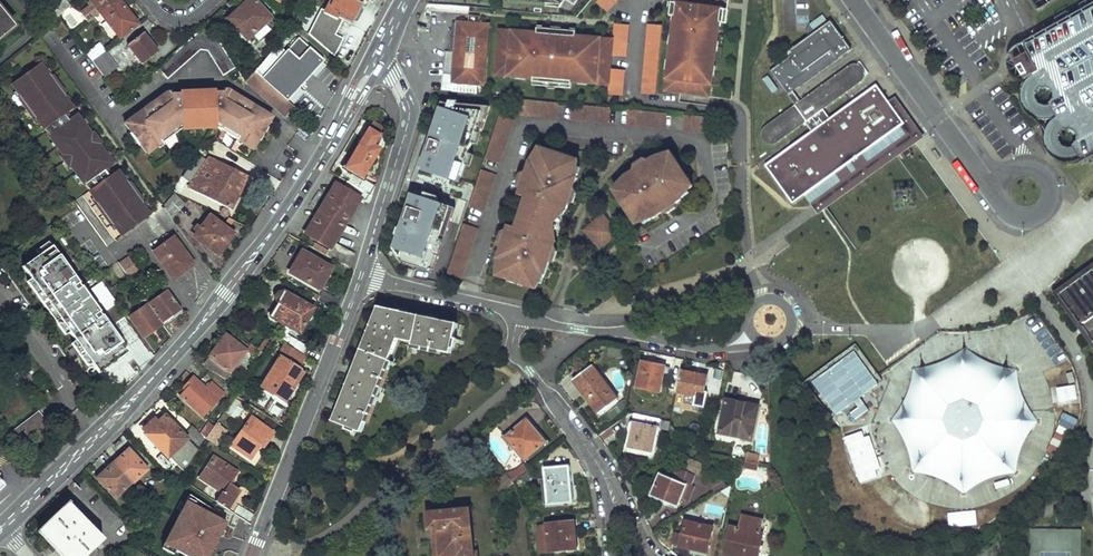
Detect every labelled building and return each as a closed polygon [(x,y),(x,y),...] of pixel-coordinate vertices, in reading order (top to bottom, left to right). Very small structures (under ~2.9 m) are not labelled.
[(99,15),(117,1),(116,0),(88,0),(87,0),(99,15)] [(246,40),(271,18),(255,0),(254,0),(240,13),(237,10),(227,18),(246,40)] [(337,21),(338,18),(352,24),(364,0),(332,0),(325,14),(337,21)] [(599,1),(610,12),(621,0),(600,0),(599,1)] [(51,11),(58,20),(70,11),(63,1),(51,11)] [(99,15),(111,30),(129,17),(117,1),(99,15)] [(670,1),(668,15),(675,16),(677,2),(675,1),(670,1)] [(675,16),(665,90),(710,95),(720,21),(721,7),(686,3),(677,2),(675,16)] [(1039,76),(1033,82),(1029,86),(1027,91),(1026,99),(1027,105),(1030,110),(1040,117),(1047,119),(1054,117),(1061,114),(1062,116),(1053,123),(1050,130),(1049,138),(1050,143),(1054,151),(1062,157),(1071,159),(1079,158),(1092,150),(1092,2),(1035,35),(1023,41),(1019,43),(1012,49),(1008,58),(1008,63),(1009,67),(1014,75),(1017,78),(1023,81),(1028,80),(1039,76)] [(721,7),(720,21),(726,22),(729,8),(721,7)] [(13,27),(0,10),(0,38),(13,27)] [(817,29),(827,20),(822,14),(812,24),(817,29)] [(459,22),(454,82),(485,84),(490,24),(480,23),(481,16),(469,15),(469,23),(459,22)] [(852,49),(831,21),(788,52),(791,56),(770,71),(796,105),(768,125),(765,127),(764,129),(763,131),(762,133),(762,134),(763,137),(763,139),(765,141),(767,143),(771,144),(773,144),(776,144),(778,142),(806,122),(814,134),(802,143),(800,141),(766,166),(793,204),(804,196),(828,180),(834,175),(845,167),(852,162),(859,157),(873,147),(877,143),(905,124),(889,102),(877,85),(843,110),(844,112),(832,121),(824,109),(839,98),(851,89),(859,84),(862,81),(863,80),(864,79),(865,77),(865,76),(865,73),(865,71),(864,68),(861,66),(859,64),(857,64),(855,64),(852,64),(851,65),(801,101),(793,91),(852,49)] [(186,43),(157,69),(167,80),(199,51),(196,47),(200,44),(208,45),(211,49),(208,51),(224,76),(237,68),(208,23),(186,43)] [(613,43),(611,60),(627,61),(629,29),(614,28),(613,43)] [(500,34),(497,75),(534,78),(533,85),(572,88),(572,82),(609,85),(610,73),(611,60),(613,43),(576,40),(576,35),(537,31),(536,37),(500,34)] [(642,92),(656,93),(662,32),(648,31),(642,92)] [(127,49),(141,66),(158,52),(144,35),(127,49)] [(325,60),(300,37),(287,51),(279,44),(256,72),(288,101),(325,60)] [(87,57),(93,64),(105,54),(99,47),(87,57)] [(93,64),(105,80),(117,69),(105,54),(93,64)] [(39,64),(11,85),(123,236),(151,215),(118,170),(110,177),(105,170),(113,163),(77,115),(69,121),(65,114),(72,108),(39,64)] [(286,119),(296,109),(288,101),(256,72),(247,82),(286,119)] [(609,85),(608,98),(623,99),(626,74),(610,73),(609,85)] [(772,93),(778,89),(769,75),(763,78),(772,93)] [(166,94),(123,124),(145,154),(170,136),(167,132),(179,123),(185,123),(185,127),(211,126),(210,122),(216,122),(230,130),(227,134),(253,150),(272,117),(228,91),(228,98),(223,98),(223,93),(215,94),(215,92),(179,93),(179,96),(171,96),(171,101),(166,101),(166,94)] [(828,180),(804,196),(813,208),(818,215),(824,211),(923,139),(925,138),(920,132),(895,97),(889,102),(905,124),(877,143),(873,147),(859,157),(852,162),(845,167),(834,175),(828,180)] [(556,120),(557,106),(519,102),(517,116),(556,120)] [(421,168),(452,178),(454,174),(462,176),(465,164),(469,154),(473,143),(476,133),(481,135),(488,114),(482,112),(483,106),(442,103),(431,135),(434,136),(428,152),(426,151),(421,168)] [(611,110),(572,107),(570,121),(609,124),(611,110)] [(668,116),(628,112),(627,126),(667,130),(668,116)] [(501,116),(487,159),(500,164),(515,120),(501,116)] [(686,117),(685,131),(711,134),(713,120),(686,117)] [(374,121),(369,129),(379,136),(384,127),(374,121)] [(167,132),(170,136),(181,129),(215,127),(227,134),(230,130),(216,122),(210,122),(211,126),(185,127),(185,123),(179,123),(167,132)] [(369,129),(347,168),(353,172),(347,181),(372,196),(376,185),(363,178),(379,149),(373,146),(379,136),(369,129)] [(476,133),(473,143),(478,144),(481,135),(476,133)] [(543,273),(547,274),(550,264),(536,259),(539,251),(546,253),(551,239),(561,208),(566,195),(558,192),(561,184),(576,188),(579,177),(575,176),(580,160),(541,147),(536,163),(531,162),(520,196),(525,197),(515,227),(510,225),(499,259),(504,261),(499,276),(538,289),(543,273)] [(630,181),(617,190),(639,223),(652,215),(655,219),(665,213),(656,200),(663,195),(670,204),(682,195),(696,187),(674,152),(660,161),(658,158),(628,178),(630,181)] [(469,154),(465,164),(470,166),(474,155),(469,154)] [(190,188),(231,209),(248,176),(211,157),(190,188)] [(483,171),(471,208),(484,212),(497,175),(483,171)] [(336,185),(307,234),(331,249),(335,242),(361,199),(369,203),(372,196),(347,181),(343,188),(336,185)] [(566,195),(561,208),(568,210),(576,188),(561,184),(558,192),(566,195)] [(163,205),(173,218),(185,204),(174,193),(163,205)] [(424,198),(438,202),(440,197),(425,193),(424,198)] [(424,198),(412,194),(407,211),(409,211),(407,216),(404,227),(402,227),(394,249),(405,263),(419,268),(424,251),(428,252),(433,237),(438,239),(441,232),(445,233),(453,208),(438,202),(424,198)] [(656,200),(665,213),(685,200),(682,195),(670,204),(663,195),(656,200)] [(200,242),(219,255),(233,234),(210,216),(196,234),(203,239),(200,242)] [(605,216),(589,230),(603,245),(615,235),(616,228),(605,216)] [(465,225),(449,275),(462,279),(479,229),(465,225)] [(424,251),(419,268),(432,272),(445,233),(441,232),(438,239),(433,237),(428,252),(424,251)] [(154,252),(173,278),(192,264),(174,237),(154,252)] [(558,241),(551,239),(546,253),(539,251),(536,259),(550,264),(558,241)] [(36,250),(39,255),(52,246),(49,241),(36,250)] [(323,248),(320,252),(351,269),(356,255),(335,242),(331,249),(329,252),(323,248)] [(39,255),(22,267),(43,296),(69,332),(75,340),(91,363),(98,373),(115,361),(112,357),(125,348),(102,315),(101,316),(98,313),(99,312),(81,286),(80,287),(78,284),(79,283),(52,246),(39,255)] [(302,252),(291,274),(320,290),(332,269),(302,252)] [(121,265),(129,276),(138,270),(130,258),(121,265)] [(1054,293),(1092,347),(1092,265),(1054,293)] [(148,303),(163,323),(182,310),(167,290),(148,303)] [(277,305),(270,317),(287,327),(280,340),(289,345),(307,356),(312,347),(296,337),(298,333),(301,334),(319,301),(310,296),(306,304),(283,291),(282,294),(280,294),(279,294),(277,295),(276,297),(276,299),(276,300),(277,301),(276,304),(277,305)] [(325,292),(320,302),(337,311),(340,301),(325,292)] [(43,296),(39,299),(65,335),(69,332),(43,296)] [(130,317),(144,337),(163,323),(148,303),(130,317)] [(335,421),(334,422),(339,423),(350,428),(348,433),(357,436),(360,431),(362,432),(364,432),(367,423),(371,424),(377,407),(380,408),(387,391),(384,389),(390,371),(394,372),(397,364),(391,361),(399,341),(414,344),(411,355),(417,357),(417,354),(422,355),(423,351),(441,354),(441,352),(452,354),(453,351),(459,352),(460,347),(465,348),(466,342),(456,340),(458,324),(436,319),(436,315),(424,312),(423,316),(406,313),(407,309),(398,307),(397,311),(379,307),(335,421)] [(226,336),(210,357),(231,372),(246,351),(249,347),(237,339),(234,342),(226,336)] [(262,345),(269,350),(274,343),(267,338),(262,345)] [(71,343),(87,366),(91,363),(75,340),(71,343)] [(289,345),(262,387),(285,402),(294,389),(290,387),(301,369),(299,368),(307,356),(289,345)] [(609,347),(608,353),(621,356),(623,349),(609,347)] [(112,357),(115,361),(128,352),(125,348),(112,357)] [(879,384),(854,351),(812,382),(837,415),(879,384)] [(1023,429),(1031,421),(1023,413),(1017,403),(1013,393),(1012,383),(1012,374),(1004,374),(993,373),(981,367),(973,362),(965,354),(961,360),(953,365),(943,371),(930,373),(918,373),(919,383),(917,394),(913,403),(907,412),(898,420),(907,428),(912,436),(916,446),(918,457),(918,467),(930,467),(942,470),(952,475),(959,481),(964,487),(972,479),(980,473),(991,469),(1003,467),(1011,468),(1011,459),(1013,448),(1016,439),(1023,429)] [(203,366),(232,383),(237,377),(231,372),(210,357),(203,366)] [(636,359),(631,385),(661,392),(666,369),(651,366),(652,363),(636,359)] [(595,366),(574,382),(601,415),(621,400),(595,366)] [(301,369),(290,387),(294,389),(305,372),(301,369)] [(682,370),(678,392),(696,396),(697,390),(705,392),(708,376),(682,370)] [(189,388),(181,397),(203,417),(225,393),(213,382),(206,389),(194,378),(186,386),(189,388)] [(1075,384),(1051,387),(1053,403),(1078,400),(1075,384)] [(728,400),(721,432),(752,438),(759,407),(728,400)] [(169,457),(170,456),(186,470),(200,449),(188,437),(160,410),(152,418),(154,419),(150,423),(148,423),(146,425),(145,426),(145,427),(145,429),(144,430),(147,434),(146,435),(169,457)] [(11,432),(27,452),(54,431),(38,411),(11,432)] [(635,414),(628,450),(655,456),(661,428),(670,430),(672,421),(662,419),(635,414)] [(252,418),(234,445),(252,457),(260,446),(263,449),(266,445),(274,433),(252,418)] [(528,421),(507,439),(527,462),(548,444),(528,421)] [(211,422),(202,433),(207,437),(215,426),(211,422)] [(1059,424),(1049,443),(1064,450),(1074,432),(1059,424)] [(193,426),(188,432),(201,443),(207,437),(202,433),(193,426)] [(871,431),(845,435),(853,483),(880,478),(871,431)] [(129,449),(114,463),(129,479),(132,481),(134,483),(148,469),(129,449)] [(746,452),(744,459),(758,461),(759,455),(746,452)] [(241,490),(231,483),(239,471),(216,456),(202,478),(223,492),(217,501),(228,509),(241,490)] [(758,462),(744,460),(743,468),(756,470),(758,462)] [(114,463),(99,478),(117,496),(132,481),(129,479),(114,463)] [(515,482),(529,470),(525,465),(518,470),(509,475),(515,482)] [(570,466),(545,468),(549,503),(573,501),(570,466)] [(683,469),(678,480),(689,485),(688,487),(692,489),(698,476),(683,469)] [(663,474),(653,497),(680,508),(688,487),(689,485),(678,480),(663,474)] [(144,483),(139,488),(151,500),(156,496),(144,483)] [(189,495),(166,546),(176,552),(185,555),(211,555),(218,540),(217,539),(223,526),(218,524),(221,517),(223,513),(189,495)] [(925,531),(929,500),(895,496),(891,527),(925,531)] [(39,532),(62,555),(87,555),(89,554),(104,540),(69,503),(39,532)] [(241,505),(235,514),(252,526),(256,515),(241,505)] [(428,515),(429,531),(431,543),(433,543),(434,555),(477,555),(477,554),(473,554),(470,512),(428,515)] [(700,525),(702,515),(691,512),(689,523),(700,525)] [(689,523),(683,548),(709,553),(716,519),(702,515),(700,525),(689,523)] [(727,551),(736,552),(738,545),(748,548),(746,555),(757,555),(762,534),(760,533),(763,520),(741,515),(738,528),(733,527),(727,551)] [(226,520),(221,517),(218,524),(223,526),(226,520)] [(574,522),(546,526),(550,554),(578,550),(574,522)] [(176,552),(166,546),(163,550),(174,555),(176,552)]
